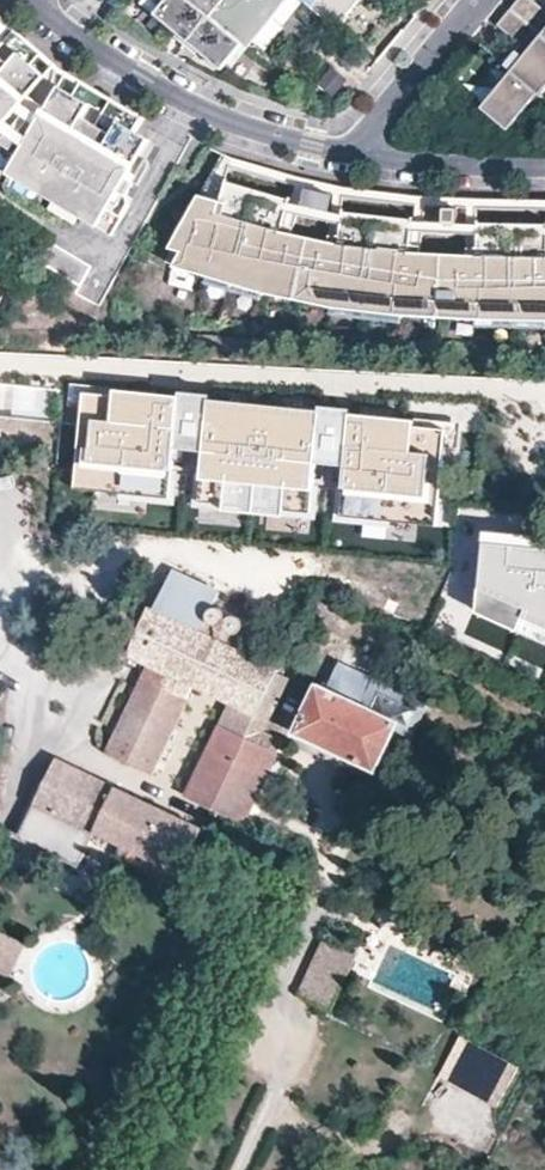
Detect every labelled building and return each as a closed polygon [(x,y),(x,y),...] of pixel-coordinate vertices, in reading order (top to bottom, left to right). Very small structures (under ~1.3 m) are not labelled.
[(155,14),(177,32),(188,41),(208,17),(189,0),(166,0),(161,7),(155,14)] [(208,17),(222,0),(189,0),(208,17)] [(208,17),(242,44),(278,0),(222,0),(208,17)] [(242,44),(247,49),(288,0),(278,0),(242,44)] [(336,30),(361,0),(300,0),(336,30)] [(511,9),(544,37),(544,8),(535,0),(518,0),(511,9)] [(544,84),(544,37),(511,9),(498,24),(523,45),(508,63),(514,69),(481,109),(507,131),(544,84)] [(242,44),(208,17),(188,41),(198,50),(221,69),(227,62),(242,44)] [(188,41),(177,32),(174,36),(185,45),(188,41)] [(188,41),(185,45),(196,53),(198,50),(188,41)] [(233,66),(247,49),(242,44),(227,62),(233,66)] [(45,78),(32,66),(19,55),(9,66),(0,58),(0,130),(45,78)] [(341,94),(326,82),(314,97),(329,108),(341,94)] [(81,119),(89,106),(76,98),(58,88),(4,179),(108,242),(126,212),(112,204),(116,197),(108,193),(116,180),(123,185),(127,178),(133,181),(134,178),(137,180),(133,187),(141,192),(152,172),(151,165),(139,157),(149,142),(135,134),(118,123),(110,136),(81,119)] [(293,199),(228,181),(220,212),(209,210),(177,267),(300,301),(442,316),(544,317),(544,226),(479,225),(479,259),(412,256),(415,223),(344,215),(341,243),(284,231),(293,199)] [(334,214),(338,196),(311,191),(307,208),(334,214)] [(450,210),(450,207),(425,206),(423,223),(448,225),(449,222),(449,219),(450,210)] [(461,211),(450,210),(449,219),(449,222),(460,223),(461,211)] [(90,266),(51,244),(39,265),(79,286),(90,266)] [(466,422),(61,386),(60,405),(52,492),(384,521),(381,554),(454,560),(466,422)] [(495,539),(489,607),(544,634),(544,542),(495,539)] [(211,609),(221,590),(170,567),(144,618),(129,612),(116,606),(100,644),(147,666),(107,753),(151,773),(192,686),(232,705),(254,715),(275,669),(253,659),(266,632),(249,623),(217,607),(211,609)] [(287,674),(275,669),(254,715),(232,705),(188,798),(235,820),(267,752),(277,756),(284,740),(263,729),(288,677),(287,674)] [(359,708),(366,695),(347,686),(341,698),(318,687),(305,712),(293,707),(283,727),(375,771),(397,724),(377,716),(359,708)] [(383,702),(366,695),(359,708),(377,716),(383,702)] [(277,756),(267,752),(235,820),(243,824),(277,756)] [(66,768),(32,840),(89,866),(102,838),(135,852),(174,871),(179,873),(199,829),(66,768)] [(174,871),(135,852),(130,865),(169,883),(174,871)] [(0,934),(0,979),(6,982),(23,946),(0,934)] [(357,953),(321,939),(295,995),(331,1011),(357,953)] [(519,1066),(461,1036),(440,1077),(496,1107),(519,1066)] [(450,1087),(435,1078),(404,1124),(418,1134),(450,1087)]
